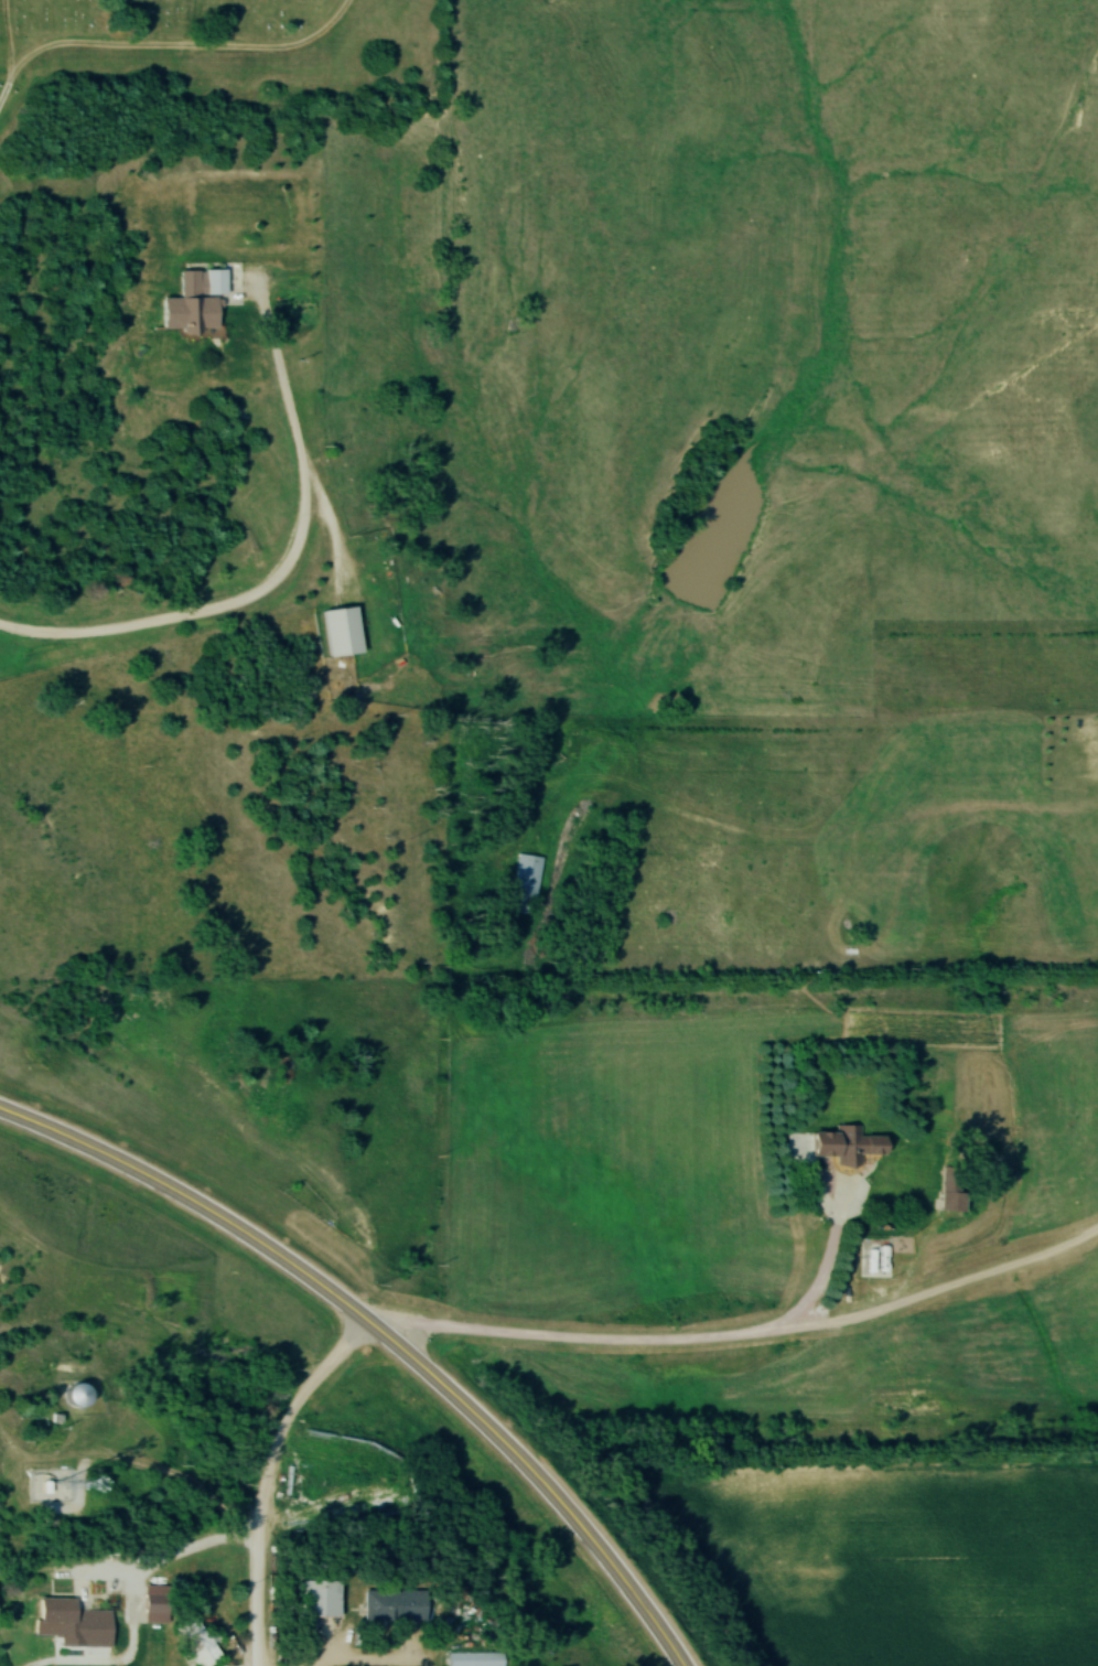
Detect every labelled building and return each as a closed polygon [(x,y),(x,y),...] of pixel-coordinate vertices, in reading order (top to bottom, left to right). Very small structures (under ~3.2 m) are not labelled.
[(161,329),(180,329),(180,337),(196,337),(196,329),(216,328),(216,296),(224,296),(223,270),(178,271),(179,298),(161,299),(161,329)] [(355,608),(319,611),(324,658),(359,655),(355,608)] [(526,914),(527,905),(534,906),(542,858),(518,854),(509,911),(526,914)] [(834,1127),(833,1170),(852,1170),(852,1156),(870,1157),(871,1137),(858,1137),(858,1127),(834,1127)] [(966,1213),(966,1166),(941,1166),(941,1213),(966,1213)] [(339,1580),(305,1580),(305,1617),(339,1617),(339,1580)] [(126,1623),(167,1623),(167,1586),(144,1586),(144,1595),(126,1595),(126,1623)] [(364,1623),(425,1624),(425,1590),(364,1590),(364,1623)] [(75,1598),(38,1598),(38,1622),(75,1622),(75,1598)] [(187,1654),(193,1665),(208,1665),(220,1660),(211,1642),(217,1639),(215,1635),(208,1638),(206,1636),(194,1642),(197,1649),(187,1654)] [(446,1653),(446,1665),(501,1665),(501,1653),(446,1653)]
